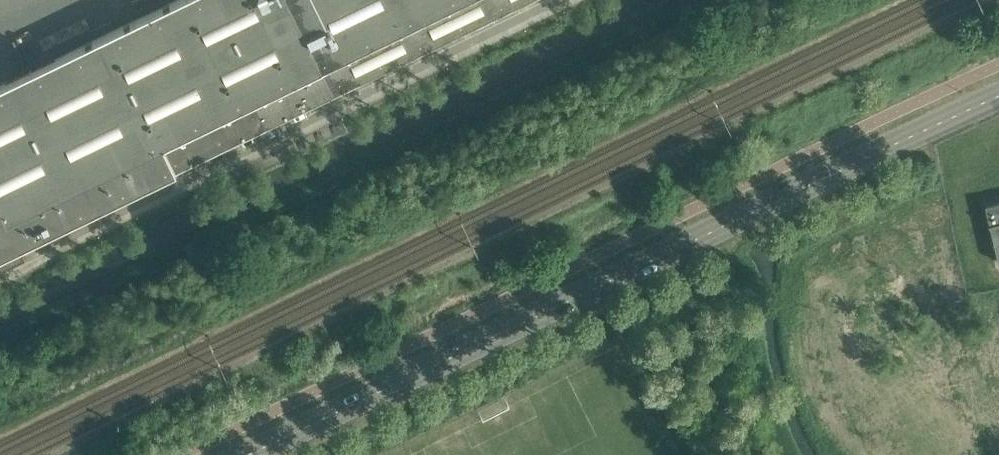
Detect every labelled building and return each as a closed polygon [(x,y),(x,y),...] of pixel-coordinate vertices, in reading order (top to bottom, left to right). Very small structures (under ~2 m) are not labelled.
[(22,259),(17,247),(227,145),(526,0),(172,0),(0,83),(0,269),(22,259)] [(987,204),(998,257),(998,201),(987,204)]
